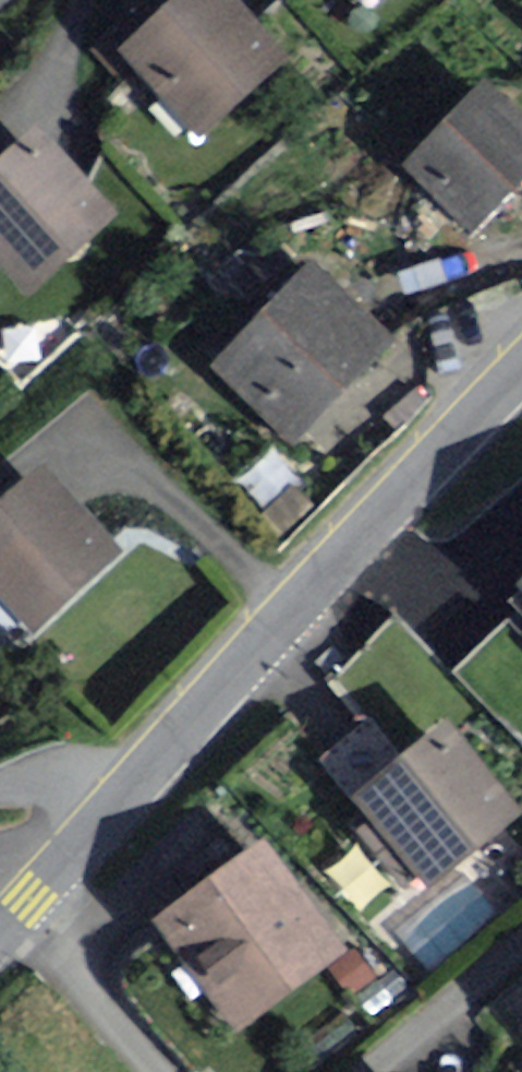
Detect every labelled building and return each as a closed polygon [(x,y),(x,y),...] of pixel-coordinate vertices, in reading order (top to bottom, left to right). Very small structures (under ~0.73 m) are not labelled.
[(226,0),(182,0),(128,50),(202,132),(281,60),(226,0)] [(483,90),(414,158),(476,220),(521,174),(521,129),(483,90)] [(34,133),(0,166),(0,251),(31,283),(108,209),(34,133)] [(383,342),(310,271),(222,362),(296,433),(383,342)] [(39,470),(0,506),(0,583),(33,619),(111,548),(39,470)] [(338,661),(407,748),(465,702),(396,614),(338,661)] [(512,806),(446,726),(363,794),(428,874),(512,806)] [(333,952),(256,848),(163,917),(240,1021),(333,952)]
